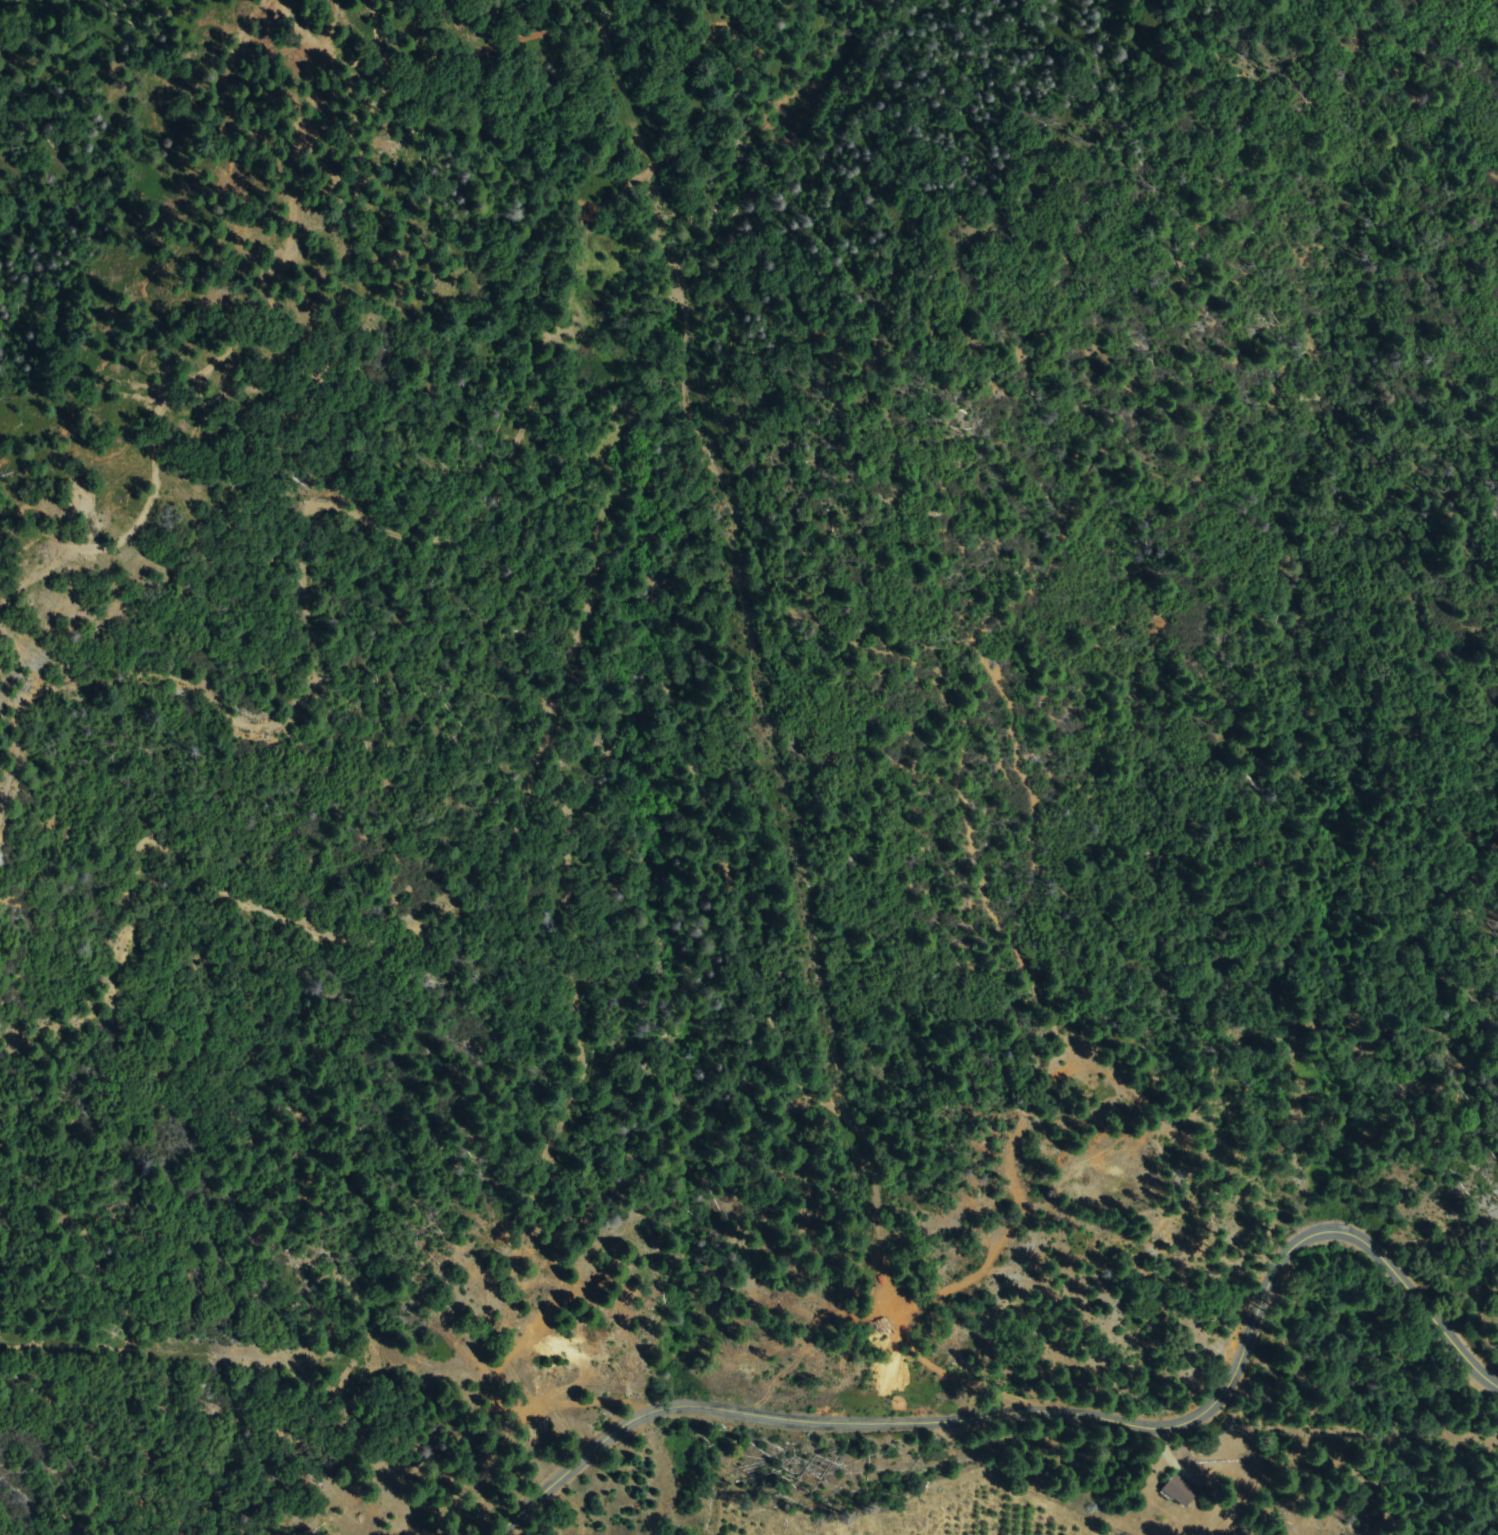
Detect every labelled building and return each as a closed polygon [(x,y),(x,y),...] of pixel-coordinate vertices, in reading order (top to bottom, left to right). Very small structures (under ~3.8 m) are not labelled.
[(1172,1475),(1197,1492),(1186,1508),(1161,1490),(1172,1475)]
